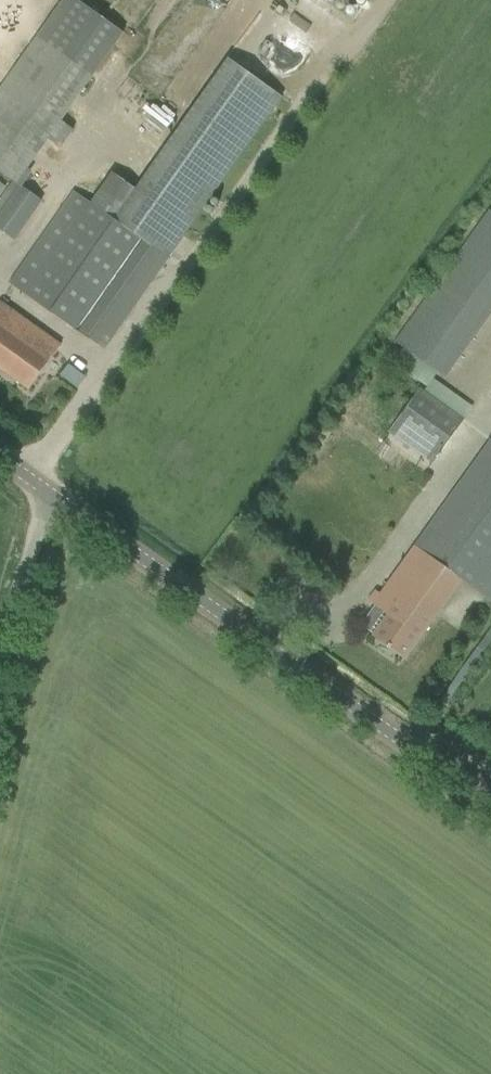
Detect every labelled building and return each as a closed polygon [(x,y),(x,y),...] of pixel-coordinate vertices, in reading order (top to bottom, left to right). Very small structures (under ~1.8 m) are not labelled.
[(93,77),(123,33),(76,0),(63,0),(0,90),(0,172),(11,180),(17,184),(93,77)] [(10,284),(101,348),(104,350),(282,98),(242,70),(150,200),(111,173),(90,204),(75,193),(10,284)] [(11,180),(0,195),(0,231),(13,241),(41,201),(17,184),(11,180)] [(443,379),(490,311),(490,212),(397,347),(443,379)] [(0,303),(0,370),(29,390),(61,346),(0,303)] [(393,425),(436,456),(462,420),(419,389),(393,425)] [(489,441),(380,595),(375,592),(368,602),(387,616),(375,634),(407,657),(463,576),(490,596),(490,443),(489,441)]
